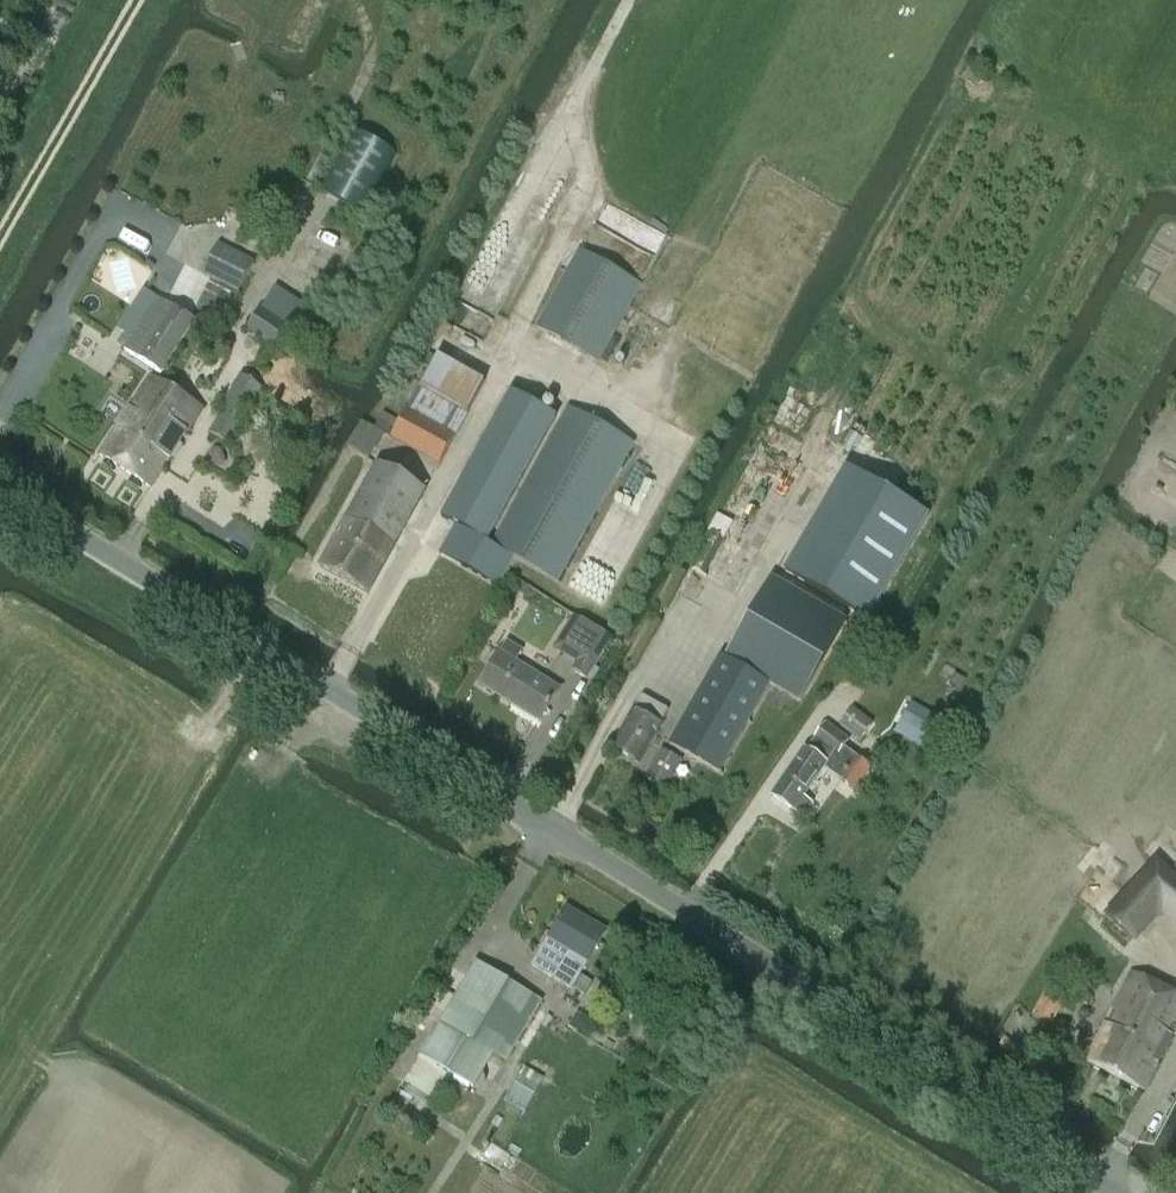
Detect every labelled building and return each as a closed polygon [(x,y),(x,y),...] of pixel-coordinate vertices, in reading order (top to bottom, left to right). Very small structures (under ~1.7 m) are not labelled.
[(398,154),(355,129),(319,189),(361,215),(398,154)] [(234,249),(218,278),(241,290),(257,261),(234,249)] [(597,360),(640,283),(578,249),(535,326),(597,360)] [(482,273),(468,297),(494,312),(508,288),(482,273)] [(318,314),(275,287),(246,333),(272,349),(286,327),(303,338),(318,314)] [(162,374),(196,321),(160,298),(126,352),(162,374)] [(219,329),(233,317),(218,300),(204,313),(219,329)] [(436,356),(418,388),(399,422),(391,438),(390,439),(439,465),(467,414),(466,414),(483,382),(436,356)] [(150,376),(130,409),(154,424),(143,441),(170,459),(202,408),(150,376)] [(232,445),(263,389),(241,376),(209,433),(232,445)] [(511,392),(441,517),(483,540),(487,542),(487,541),(508,503),(556,417),(511,392)] [(512,505),(491,543),(513,556),(514,556),(557,580),(633,442),(568,406),(512,505)] [(154,424),(130,409),(100,456),(151,488),(170,459),(143,441),(154,424)] [(384,414),(375,429),(391,438),(399,422),(384,414)] [(348,448),(368,459),(381,434),(361,423),(348,448)] [(736,593),(808,467),(764,443),(693,568),(736,593)] [(368,594),(425,491),(376,464),(320,567),(368,594)] [(845,468),(785,571),(868,620),(928,517),(845,468)] [(483,540),(467,569),(498,587),(514,556),(513,556),(491,543),(487,541),(487,542),(483,540)] [(801,700),(848,623),(773,578),(726,657),(722,655),(670,741),(720,771),(773,683),(801,700)] [(522,583),(517,592),(525,596),(529,587),(522,583)] [(587,680),(603,653),(611,640),(569,614),(568,616),(580,623),(562,653),(578,663),(573,671),(587,680)] [(500,653),(480,684),(540,722),(560,691),(515,663),(522,651),(507,641),(500,653)] [(956,676),(949,687),(960,693),(966,682),(956,676)] [(639,701),(612,749),(634,761),(642,746),(647,749),(665,717),(660,714),(663,709),(647,700),(644,704),(639,701)] [(912,703),(897,731),(937,753),(952,725),(912,703)] [(853,709),(840,725),(860,741),(873,725),(853,709)] [(844,747),(848,741),(825,724),(806,751),(804,749),(771,795),(793,811),(793,810),(802,816),(812,802),(803,796),(823,768),(854,790),(871,767),(844,747)] [(665,790),(679,765),(659,755),(649,774),(650,774),(652,771),(669,780),(665,789),(660,787),(665,790)] [(1106,916),(1132,940),(1160,908),(1175,921),(1175,878),(1156,860),(1106,916)] [(566,908),(533,966),(572,989),(606,931),(566,908)] [(440,1023),(421,1055),(449,1072),(471,1085),(490,1053),(504,1062),(541,1002),(478,962),(440,1023)] [(1175,1031),(1175,995),(1133,972),(1087,1060),(1145,1090),(1175,1031)] [(1046,993),(1033,1016),(1050,1025),(1063,1002),(1046,993)] [(1011,1051),(1015,1043),(1004,1037),(1000,1045),(1011,1051)] [(421,1055),(404,1082),(409,1085),(432,1099),(449,1072),(421,1055)] [(525,1069),(505,1104),(523,1114),(543,1079),(525,1069)] [(494,1147),(487,1157),(507,1169),(513,1159),(494,1147)]
